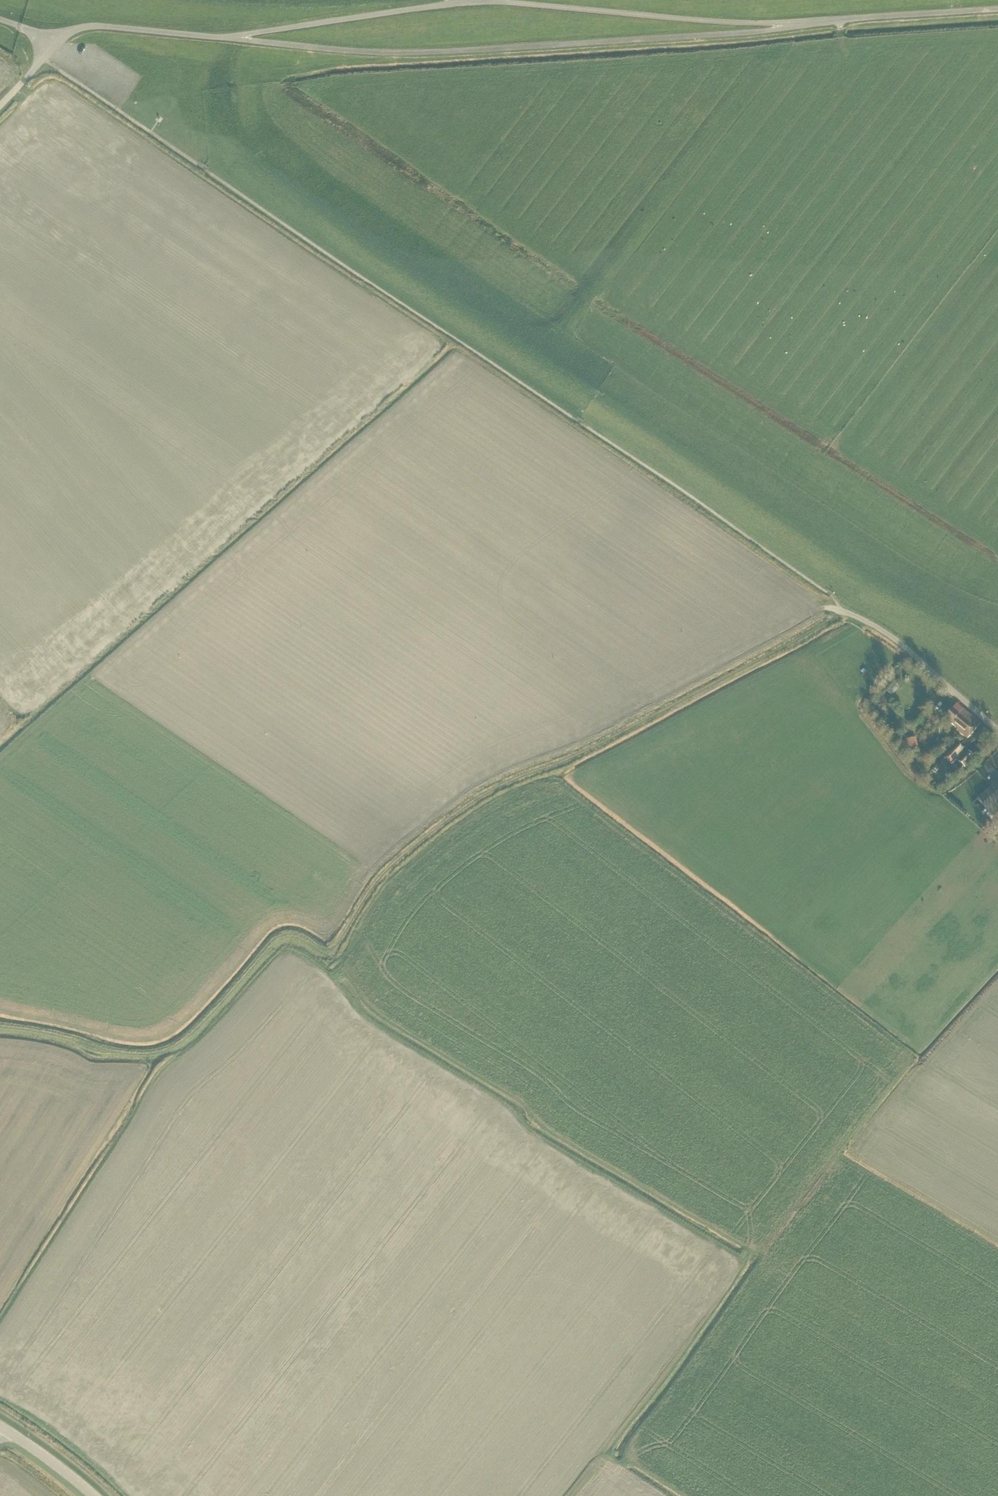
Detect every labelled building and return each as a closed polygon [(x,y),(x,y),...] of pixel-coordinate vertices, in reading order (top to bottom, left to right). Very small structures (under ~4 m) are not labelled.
[(945,719),(952,724),(958,730),(957,731),(967,740),(980,724),(963,710),(959,715),(953,710),(945,719)] [(906,741),(909,753),(919,751),(916,739),(906,741)] [(945,759),(952,765),(959,772),(964,767),(965,768),(974,758),(959,744),(945,759)] [(988,811),(997,803),(997,781),(977,799),(988,811)]
